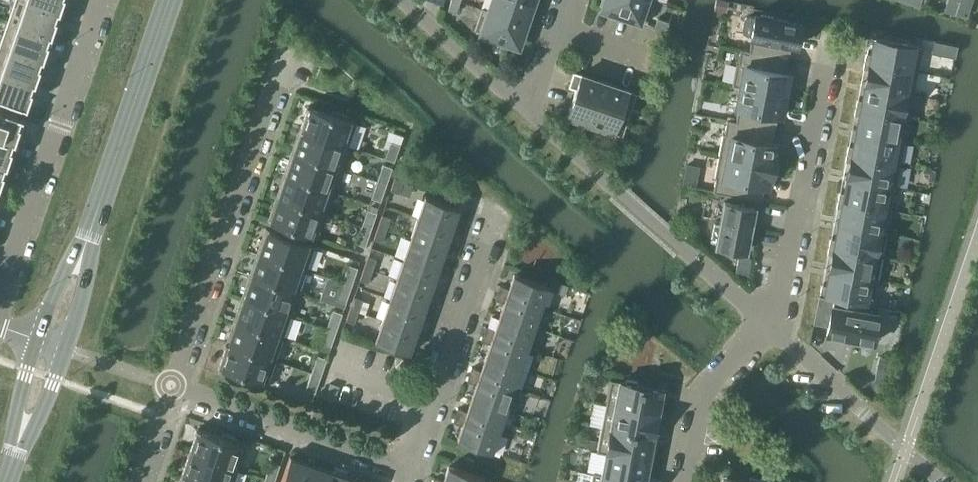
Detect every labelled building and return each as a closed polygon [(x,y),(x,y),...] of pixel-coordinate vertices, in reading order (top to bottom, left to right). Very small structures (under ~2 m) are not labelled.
[(7,20),(49,35),(57,11),(59,12),(59,11),(57,11),(25,0),(14,0),(7,20)] [(57,11),(59,11),(63,0),(25,0),(57,11)] [(455,0),(451,0),(447,11),(456,13),(460,2),(455,0)] [(485,10),(524,23),(531,3),(522,0),(488,0),(485,10)] [(654,0),(606,0),(603,8),(646,22),(654,0)] [(524,23),(485,10),(481,9),(474,30),(517,45),(524,23)] [(740,51),(739,53),(788,62),(792,46),(793,46),(797,47),(801,24),(797,24),(797,23),(773,19),(772,19),(772,18),(773,18),(772,17),(772,16),(761,14),(760,16),(754,15),(754,17),(750,16),(746,17),(742,19),(741,28),(743,31),(747,33),(751,33),(749,40),(751,40),(748,53),(740,51)] [(654,25),(666,29),(669,21),(657,17),(654,25)] [(0,41),(0,45),(41,58),(49,35),(7,20),(0,41)] [(865,53),(863,61),(917,71),(922,47),(875,38),(872,54),(865,53)] [(33,82),(41,58),(0,45),(0,71),(33,82)] [(740,89),(740,90),(786,99),(789,85),(786,84),(788,74),(785,74),(786,71),(788,62),(739,53),(737,65),(736,65),(731,88),(740,89)] [(869,70),(866,86),(913,95),(917,71),(863,61),(862,69),(869,70)] [(914,90),(938,94),(942,74),(918,70),(914,90)] [(0,71),(0,99),(24,107),(33,82),(0,71)] [(566,116),(621,134),(635,93),(573,72),(568,87),(575,89),(566,116)] [(856,99),(855,107),(908,118),(913,95),(866,86),(863,101),(856,99)] [(726,122),(726,124),(774,133),(777,118),(777,117),(780,117),(781,107),(782,106),(785,106),(786,99),(740,90),(736,111),(737,111),(735,123),(726,122)] [(306,105),(298,129),(300,130),(348,146),(356,122),(345,119),(347,115),(332,110),(331,114),(308,106),(306,105)] [(860,117),(857,133),(904,142),(904,140),(895,138),(900,117),(908,118),(855,107),(853,115),(860,117)] [(12,141),(21,117),(17,115),(0,109),(0,137),(12,141)] [(722,135),(718,159),(770,169),(773,170),(776,155),(772,154),(774,144),(772,143),(772,142),(774,133),(726,124),(723,136),(722,135)] [(297,138),(292,152),(340,169),(348,146),(300,130),(298,129),(298,130),(300,130),(299,131),(302,132),(300,139),(297,138)] [(847,146),(846,154),(899,164),(904,142),(857,133),(854,147),(847,146)] [(4,165),(6,166),(12,150),(10,149),(12,141),(0,137),(0,164),(4,165)] [(384,159),(394,162),(400,145),(390,142),(384,159)] [(289,161),(284,175),(333,192),(340,169),(292,152),(292,154),(294,155),(292,162),(289,161)] [(850,167),(848,178),(895,187),(899,164),(846,154),(844,162),(851,163),(850,167)] [(770,169),(718,159),(714,178),(715,178),(713,192),(761,201),(763,189),(763,187),(766,188),(768,177),(772,178),(773,170),(770,169)] [(383,164),(377,181),(386,185),(392,167),(383,164)] [(281,184),(277,198),(325,214),(333,192),(284,175),(284,177),(286,178),(284,184),(281,184)] [(394,178),(390,190),(399,193),(403,181),(394,178)] [(838,192),(837,200),(890,210),(895,187),(848,178),(845,193),(838,192)] [(386,185),(377,181),(371,198),(380,202),(386,185)] [(423,200),(417,218),(452,230),(460,208),(450,205),(425,196),(423,200)] [(325,214),(277,198),(276,199),(279,200),(276,207),(274,206),(268,222),(317,238),(325,214)] [(842,210),(840,225),(886,233),(878,231),(882,209),(890,211),(890,210),(837,200),(835,208),(842,210)] [(752,234),(749,234),(753,208),(724,202),(720,225),(714,223),(710,242),(716,243),(716,246),(745,251),(748,235),(751,236),(752,234)] [(367,210),(361,227),(371,230),(376,213),(367,210)] [(382,215),(378,227),(386,230),(390,218),(382,215)] [(417,218),(410,238),(445,250),(452,230),(417,218)] [(829,238),(828,247),(881,257),(886,233),(840,225),(836,240),(829,238)] [(371,230),(361,227),(355,244),(365,247),(371,230)] [(386,230),(378,227),(374,239),(382,242),(386,230)] [(263,239),(258,253),(306,269),(314,246),(266,229),(265,232),(267,233),(265,239),(263,239)] [(410,238),(403,259),(438,270),(438,271),(445,250),(410,238)] [(833,256),(831,270),(877,279),(881,257),(828,247),(826,254),(833,256)] [(255,261),(250,275),(298,292),(306,269),(258,253),(257,254),(260,255),(257,262),(255,261)] [(750,272),(752,256),(739,254),(737,270),(750,272)] [(368,256),(364,268),(372,271),(376,259),(368,256)] [(403,259),(396,279),(431,291),(438,271),(438,270),(403,259)] [(348,265),(342,282),(352,285),(357,268),(348,265)] [(372,271),(364,268),(360,280),(368,283),(372,271)] [(877,279),(831,270),(827,286),(821,285),(819,293),(872,304),(877,279)] [(498,291),(497,293),(506,296),(546,309),(547,306),(543,305),(549,286),(523,277),(513,274),(508,289),(504,287),(499,286),(498,291)] [(247,284),(242,298),(291,315),(298,292),(250,275),(249,277),(252,278),(250,285),(247,284)] [(549,288),(565,294),(569,283),(552,277),(549,288)] [(325,301),(344,308),(346,302),(352,285),(342,282),(333,279),(325,301)] [(396,279),(389,299),(389,300),(424,311),(431,291),(396,279)] [(503,303),(499,316),(535,328),(540,311),(545,313),(546,309),(506,296),(497,293),(495,300),(503,303)] [(354,297),(350,309),(358,312),(362,300),(354,297)] [(814,323),(827,325),(826,335),(843,338),(843,339),(846,339),(846,338),(853,340),(855,341),(855,340),(873,343),(878,314),(833,305),(834,300),(819,297),(814,323)] [(239,307),(234,321),(283,337),(291,315),(242,298),(242,300),(244,301),(242,308),(239,307)] [(389,299),(382,320),(417,332),(424,311),(389,300),(389,299)] [(358,312),(350,309),(346,321),(354,324),(358,312)] [(333,310),(327,327),(336,330),(342,313),(333,310)] [(484,331),(483,334),(492,336),(532,350),(533,347),(529,346),(535,328),(499,316),(494,329),(490,328),(486,327),(484,331)] [(382,320),(375,342),(385,345),(410,353),(411,349),(417,332),(382,320)] [(225,342),(225,343),(227,344),(275,360),(283,337),(234,321),(234,323),(236,323),(234,330),(231,329),(227,343),(225,342)] [(336,330),(327,327),(321,344),(330,348),(336,330)] [(489,344),(485,357),(521,369),(526,352),(531,353),(532,350),(492,336),(483,334),(481,341),(489,344)] [(227,344),(225,343),(217,367),(218,367),(241,375),(240,379),(255,384),(256,380),(267,384),(275,360),(227,344)] [(317,355),(311,373),(321,376),(326,359),(317,355)] [(472,367),(469,374),(518,391),(519,388),(515,387),(521,369),(485,357),(480,370),(472,367)] [(321,376),(311,373),(305,390),(315,393),(321,376)] [(475,384),(471,398),(507,410),(513,393),(517,394),(518,391),(469,374),(467,381),(475,384)] [(610,380),(605,406),(661,417),(663,407),(659,406),(662,390),(658,389),(658,387),(657,387),(657,389),(636,385),(637,382),(626,380),(625,383),(610,380)] [(458,408),(455,415),(464,418),(504,432),(505,429),(501,428),(507,410),(471,398),(466,411),(458,408)] [(605,406),(601,428),(649,438),(652,438),(655,422),(660,423),(661,417),(605,406)] [(464,418),(455,415),(453,422),(461,425),(456,440),(482,449),(492,452),(499,434),(503,435),(504,432),(464,418)] [(196,428),(188,452),(189,453),(238,469),(246,445),(235,442),(236,438),(221,433),(220,437),(197,429),(196,428)] [(601,428),(596,451),(652,462),(654,453),(650,452),(652,438),(649,438),(601,428)] [(592,473),(638,481),(644,481),(647,468),(651,469),(652,462),(596,451),(596,452),(606,454),(602,474),(592,472),(592,473)] [(180,475),(182,475),(201,481),(233,481),(238,469),(189,453),(188,452),(180,475)] [(311,464),(290,456),(281,481),(305,481),(311,464)] [(270,461),(264,478),(274,481),(279,464),(270,461)] [(332,471),(311,464),(305,481),(328,481),(332,471)] [(433,481),(482,481),(483,478),(448,466),(443,481),(434,478),(433,481)] [(362,481),(332,471),(328,481),(365,481),(362,481)] [(590,481),(638,481),(592,473),(590,481)]
